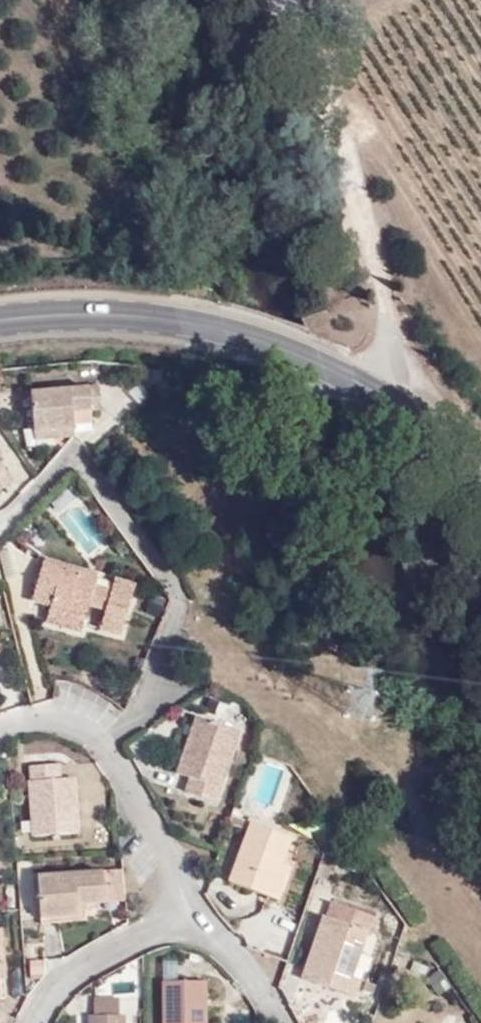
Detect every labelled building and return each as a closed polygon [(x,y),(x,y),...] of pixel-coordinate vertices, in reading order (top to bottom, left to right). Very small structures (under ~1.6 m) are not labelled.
[(101,389),(92,389),(34,394),(37,433),(77,430),(76,427),(95,426),(93,412),(102,411),(101,389)] [(37,440),(77,437),(77,430),(37,433),(37,440)] [(13,481),(5,470),(1,473),(0,474),(0,490),(13,481)] [(66,526),(97,548),(107,533),(76,511),(66,526)] [(50,604),(49,610),(86,618),(90,604),(107,608),(101,629),(122,634),(135,585),(116,580),(112,591),(95,586),(97,575),(45,559),(33,600),(50,604)] [(46,622),(82,633),(86,618),(49,610),(46,622)] [(229,706),(240,715),(247,704),(242,699),(237,697),(229,706)] [(191,779),(187,792),(216,802),(239,732),(202,718),(190,751),(186,750),(179,774),(191,779)] [(59,765),(29,767),(34,837),(77,834),(75,779),(60,779),(59,765)] [(253,823),(232,883),(269,897),(281,863),(290,837),(253,823)] [(278,901),(291,867),(281,863),(269,897),(278,901)] [(103,872),(39,876),(42,917),(79,916),(78,910),(88,909),(88,903),(104,902),(103,882),(103,872)] [(119,902),(119,881),(103,882),(104,902),(119,902)] [(367,932),(373,934),(378,918),(333,902),(328,917),(324,916),(303,978),(354,996),(360,980),(352,976),(367,932)] [(206,981),(165,981),(165,1022),(206,1022),(206,981)] [(123,1004),(103,1003),(102,1016),(91,1015),(90,1022),(123,1022),(123,1004)]
